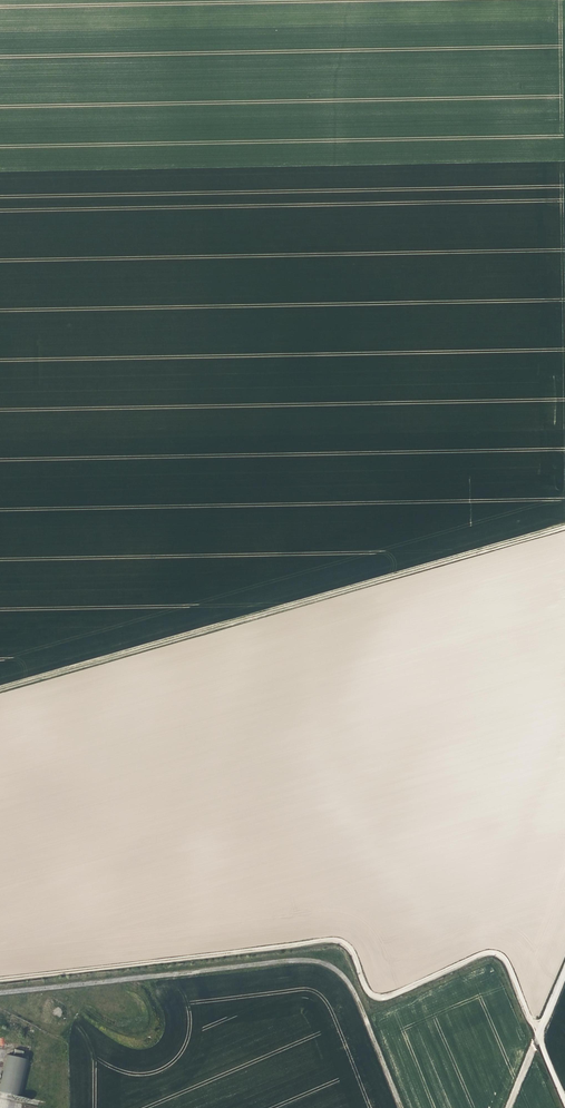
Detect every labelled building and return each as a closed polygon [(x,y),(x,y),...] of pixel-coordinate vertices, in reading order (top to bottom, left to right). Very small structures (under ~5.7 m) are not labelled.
[(6,1055),(0,1084),(0,1092),(21,1097),(29,1060),(6,1055)]
